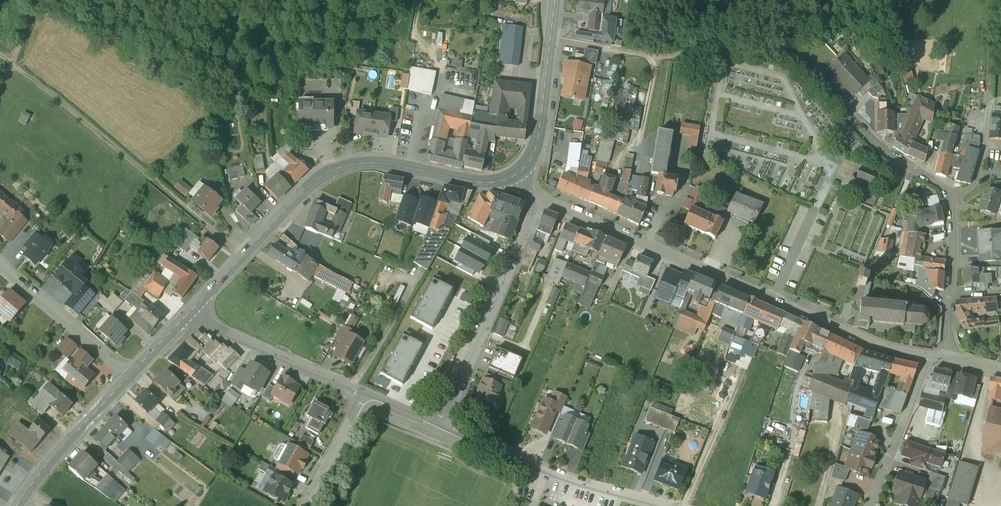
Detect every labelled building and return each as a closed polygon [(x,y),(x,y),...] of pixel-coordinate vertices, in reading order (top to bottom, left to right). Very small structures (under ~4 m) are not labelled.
[(578,8),(587,10),(587,8),(592,8),(591,16),(590,16),(588,26),(594,27),(600,28),(602,14),(603,0),(579,0),(578,8)] [(613,39),(616,16),(602,14),(600,28),(594,27),(594,30),(593,36),(613,39)] [(522,24),(504,22),(499,60),(518,62),(522,24)] [(593,36),(594,30),(577,29),(576,36),(593,39),(593,36)] [(801,35),(794,36),(796,48),(803,47),(801,35)] [(599,48),(586,45),(583,58),(597,61),(599,48)] [(869,78),(845,52),(829,66),(853,93),(858,89),(857,88),(869,78)] [(590,63),(566,59),(564,71),(567,71),(563,93),(574,96),(577,83),(585,85),(590,63)] [(426,69),(420,68),(420,66),(411,64),(407,86),(432,91),(433,84),(436,69),(426,67),(426,69)] [(869,78),(857,88),(858,89),(862,94),(868,89),(874,83),(869,78)] [(512,80),(495,79),(490,112),(490,113),(497,113),(507,115),(508,103),(512,80)] [(531,82),(512,80),(508,103),(518,104),(518,95),(530,96),(531,82)] [(874,83),(868,89),(873,94),(883,85),(877,80),(874,83)] [(635,110),(634,85),(615,85),(616,108),(617,108),(617,116),(629,116),(629,110),(635,110)] [(919,94),(912,90),(909,95),(912,109),(911,112),(907,122),(917,127),(920,121),(915,118),(918,111),(924,113),(925,110),(914,105),(919,94)] [(460,96),(442,92),(432,137),(427,158),(441,161),(444,151),(442,150),(447,127),(448,124),(453,125),(460,96)] [(280,93),(271,95),(272,102),(282,100),(280,93)] [(930,99),(919,94),(914,105),(925,110),(930,99)] [(530,96),(518,95),(518,104),(529,105),(530,96)] [(475,99),(460,96),(453,125),(461,126),(469,128),(474,102),(475,99)] [(333,98),(299,99),(299,123),(334,123),(333,98)] [(360,100),(352,98),(350,111),(357,112),(358,109),(360,100)] [(924,113),(923,115),(932,127),(933,120),(933,116),(935,101),(930,99),(925,110),(924,113)] [(895,111),(887,111),(887,100),(879,100),(879,128),(895,129),(895,111)] [(399,105),(391,104),(389,114),(390,114),(390,117),(397,118),(399,105)] [(529,105),(518,104),(517,110),(520,111),(519,118),(527,119),(529,105)] [(993,104),(993,111),(1000,112),(1000,105),(993,104)] [(358,109),(357,112),(355,129),(371,131),(373,114),(366,113),(366,111),(358,109)] [(483,111),(473,110),(469,128),(468,135),(478,137),(483,111)] [(490,112),(483,111),(478,137),(479,137),(488,139),(495,140),(495,135),(495,134),(497,113),(490,113),(490,112)] [(924,113),(918,111),(915,118),(920,121),(923,115),(924,113)] [(992,111),(991,123),(1000,124),(1000,112),(993,111),(992,111)] [(911,112),(897,112),(897,128),(896,135),(897,136),(897,135),(900,136),(906,121),(907,122),(911,112)] [(389,114),(382,113),(381,115),(373,114),(371,131),(387,134),(390,117),(390,114),(389,114)] [(519,121),(506,120),(507,115),(497,113),(495,134),(495,135),(525,137),(527,119),(519,118),(519,121)] [(928,149),(913,143),(914,140),(912,140),(917,127),(907,122),(906,121),(900,136),(900,137),(902,138),(901,140),(911,145),(907,152),(925,160),(928,149)] [(694,125),(682,123),(680,130),(693,132),(694,125)] [(959,125),(950,123),(948,131),(956,133),(959,125)] [(991,123),(989,136),(1000,138),(1000,124),(991,123)] [(700,126),(694,125),(693,132),(690,147),(696,148),(700,126)] [(469,128),(461,126),(458,137),(467,139),(468,135),(469,128)] [(672,131),(658,128),(651,172),(659,173),(655,192),(672,195),(673,190),(675,191),(678,176),(665,174),(668,154),(671,155),(672,147),(669,147),(672,131)] [(956,133),(948,131),(944,145),(942,150),(951,152),(954,139),(956,133)] [(971,133),(964,132),(963,136),(962,136),(959,145),(964,146),(964,144),(968,145),(977,148),(978,147),(978,142),(979,142),(979,134),(971,133)] [(911,145),(901,140),(902,138),(900,137),(900,136),(897,135),(897,136),(894,144),(907,152),(911,145)] [(455,151),(447,149),(444,162),(461,166),(462,164),(465,148),(467,139),(458,137),(455,151)] [(479,137),(476,150),(465,148),(462,164),(482,168),(488,139),(479,137)] [(581,142),(571,140),(569,149),(580,150),(581,142)] [(288,141),(282,147),(287,152),(292,155),(297,150),(288,141)] [(964,146),(959,145),(957,152),(956,153),(951,152),(951,159),(950,163),(962,166),(965,156),(968,145),(964,144),(964,146)] [(977,148),(968,145),(965,156),(976,159),(979,149),(977,148)] [(287,152),(282,147),(277,152),(282,157),(287,152)] [(580,150),(569,149),(568,158),(579,160),(580,153),(580,150)] [(951,152),(942,150),(937,171),(947,174),(950,163),(951,159),(951,152)] [(307,171),(297,160),(292,155),(287,152),(282,157),(290,166),(285,171),(296,182),(307,171)] [(597,156),(580,153),(579,160),(578,166),(589,168),(590,165),(590,162),(593,162),(596,163),(597,156)] [(262,155),(254,156),(256,174),(265,173),(262,155)] [(608,160),(597,156),(596,163),(594,169),(601,171),(603,172),(604,170),(605,170),(608,160)] [(976,159),(965,156),(962,166),(959,178),(969,181),(976,159)] [(882,171),(865,164),(859,179),(876,186),(882,171)] [(242,166),(235,167),(235,171),(237,178),(245,177),(242,166)] [(589,168),(578,166),(577,173),(582,174),(588,175),(589,170),(589,168)] [(631,168),(624,167),(622,175),(621,179),(629,182),(631,172),(631,168)] [(235,171),(228,172),(230,180),(237,178),(235,171)] [(296,182),(285,171),(279,177),(290,188),(296,182)] [(577,176),(565,171),(557,187),(574,194),(577,176)] [(606,173),(603,172),(601,181),(613,186),(615,176),(613,175),(606,173)] [(640,174),(631,172),(629,182),(628,187),(638,189),(640,174)] [(582,174),(577,173),(577,176),(574,194),(584,199),(584,198),(586,196),(588,186),(590,179),(587,178),(588,175),(582,174)] [(404,178),(385,174),(381,192),(389,193),(390,189),(401,192),(404,178)] [(648,175),(640,174),(638,189),(637,194),(644,196),(648,175)] [(278,175),(265,188),(277,201),(290,188),(279,177),(278,175)] [(184,196),(191,188),(180,178),(173,186),(184,196)] [(614,196),(607,210),(616,214),(624,198),(627,193),(628,187),(629,182),(621,179),(614,196)] [(599,186),(594,184),(594,185),(590,198),(589,201),(607,210),(614,196),(609,193),(613,186),(601,181),(599,186)] [(457,187),(445,184),(445,185),(444,184),(438,203),(448,205),(449,202),(466,206),(473,189),(457,186),(457,187)] [(691,199),(691,200),(695,202),(698,203),(706,188),(698,184),(691,199)] [(987,187),(987,188),(983,202),(985,203),(982,211),(996,215),(1000,200),(1000,191),(987,187)] [(221,201),(206,189),(201,196),(199,194),(193,201),(210,215),(219,204),(219,203),(221,201)] [(260,203),(246,190),(236,200),(241,206),(250,214),(251,213),(260,203)] [(389,193),(381,192),(379,201),(387,203),(387,201),(389,193)] [(499,195),(490,192),(489,192),(485,198),(479,195),(467,218),(483,226),(492,210),(495,203),(499,195)] [(762,204),(737,192),(728,209),(728,210),(754,221),(762,204)] [(400,195),(389,193),(387,201),(400,204),(403,196),(400,195)] [(0,194),(0,209),(11,218),(0,231),(0,235),(9,242),(26,221),(20,216),(23,213),(19,209),(14,205),(0,194)] [(420,201),(403,195),(403,196),(400,204),(395,220),(412,226),(413,222),(420,201)] [(495,203),(492,210),(498,212),(505,197),(499,195),(495,203)] [(524,204),(505,197),(498,212),(500,213),(517,219),(518,219),(524,204)] [(691,199),(686,197),(681,207),(690,211),(692,207),(692,208),(695,202),(691,200),(691,199)] [(438,204),(421,198),(420,201),(413,222),(429,228),(438,204)] [(624,198),(616,214),(628,220),(636,204),(627,199),(624,198)] [(316,201),(305,228),(317,233),(318,232),(332,238),(334,232),(338,233),(343,222),(333,218),(329,227),(321,223),(327,211),(335,215),(337,210),(335,209),(329,207),(329,206),(316,201)] [(728,209),(712,201),(706,214),(722,222),(728,210),(728,209)] [(448,205),(438,203),(438,204),(429,228),(441,233),(448,235),(451,229),(443,226),(447,215),(445,214),(448,205)] [(636,204),(628,220),(638,225),(643,215),(643,214),(646,207),(637,203),(636,204)] [(346,208),(338,204),(335,209),(337,210),(343,213),(346,208)] [(250,214),(241,206),(236,212),(250,226),(257,219),(251,213),(250,214)] [(692,208),(692,207),(690,211),(684,224),(704,234),(714,239),(722,222),(706,214),(692,208)] [(940,208),(923,211),(926,224),(943,222),(940,208)] [(343,213),(337,210),(335,215),(333,218),(343,222),(347,214),(343,213)] [(492,210),(488,217),(495,220),(491,232),(499,236),(502,228),(497,226),(500,213),(498,212),(492,210)] [(545,211),(539,224),(540,224),(534,239),(542,243),(546,244),(558,216),(545,211)] [(923,211),(909,214),(908,220),(918,218),(919,225),(920,225),(924,224),(925,225),(926,224),(923,211)] [(517,219),(500,213),(497,226),(502,228),(499,236),(504,238),(509,240),(517,219)] [(918,218),(908,220),(907,233),(919,234),(920,233),(919,233),(920,225),(919,225),(918,218)] [(579,230),(566,224),(555,250),(562,252),(566,242),(573,245),(579,230)] [(185,228),(178,238),(184,243),(192,233),(185,228)] [(441,233),(429,228),(423,242),(413,262),(427,270),(431,264),(448,235),(441,233)] [(606,238),(590,231),(589,234),(579,230),(573,245),(574,245),(574,244),(578,246),(575,253),(585,257),(588,250),(599,254),(606,238)] [(978,232),(979,248),(982,248),(982,262),(1000,261),(1000,231),(978,232)] [(319,240),(305,232),(298,245),(313,253),(319,240)] [(34,233),(23,245),(29,250),(39,237),(34,233)] [(283,233),(275,245),(283,250),(287,245),(290,240),(283,233)] [(919,234),(907,233),(907,241),(904,257),(911,258),(913,253),(921,254),(924,234),(919,234)] [(471,239),(487,248),(490,242),(474,234),(471,239)] [(29,250),(24,256),(35,265),(41,258),(44,258),(47,254),(47,251),(51,247),(39,237),(29,250)] [(218,248),(207,240),(201,237),(200,239),(198,237),(196,240),(201,244),(199,246),(201,248),(197,253),(209,261),(218,248)] [(471,239),(468,237),(462,249),(486,262),(489,256),(488,256),(491,250),(487,248),(471,239)] [(626,247),(613,241),(612,239),(607,237),(606,238),(599,254),(598,256),(607,259),(618,264),(626,247)] [(184,243),(178,238),(174,243),(186,252),(190,247),(184,243)] [(542,243),(534,239),(530,248),(538,251),(539,251),(542,243)] [(892,241),(882,239),(877,251),(890,254),(892,241)] [(297,246),(290,240),(287,245),(294,252),(295,251),(297,246)] [(285,255),(281,252),(283,250),(275,245),(268,256),(285,267),(286,267),(292,258),(291,257),(286,254),(285,255)] [(313,253),(298,245),(297,246),(295,251),(309,259),(313,253)] [(538,251),(530,248),(529,248),(522,265),(531,268),(538,251)] [(486,262),(462,249),(456,260),(459,262),(475,271),(479,273),(482,267),(483,268),(486,262)] [(309,259),(295,251),(294,252),(291,257),(292,258),(286,267),(285,267),(285,268),(308,282),(312,275),(318,265),(317,264),(315,263),(309,259)] [(946,262),(920,258),(921,254),(913,253),(911,258),(915,259),(913,265),(922,267),(922,269),(945,272),(946,262)] [(165,256),(160,264),(163,266),(168,259),(165,256)] [(607,259),(598,256),(596,261),(604,265),(607,259)] [(653,262),(639,256),(635,264),(631,274),(639,278),(645,280),(647,281),(649,277),(647,276),(653,262)] [(911,258),(904,257),(902,268),(912,270),(913,265),(915,259),(911,258)] [(197,276),(168,259),(163,266),(166,269),(175,274),(171,280),(170,280),(169,282),(163,293),(170,297),(173,293),(181,297),(182,298),(197,276)] [(567,263),(555,259),(549,276),(560,280),(561,278),(567,263)] [(85,273),(69,260),(55,277),(64,285),(63,286),(70,291),(71,290),(75,294),(82,286),(83,286),(86,283),(81,279),(85,273)] [(547,262),(540,260),(535,271),(542,274),(547,262)] [(635,264),(627,261),(622,271),(631,274),(635,264)] [(472,276),(475,271),(459,262),(456,268),(472,276)] [(590,273),(567,263),(561,278),(584,287),(586,282),(590,273)] [(163,266),(160,264),(154,272),(161,277),(166,269),(163,266)] [(330,272),(318,265),(312,275),(345,293),(351,282),(330,272)] [(945,273),(934,271),(921,270),(922,269),(922,267),(913,265),(912,270),(918,271),(918,277),(929,278),(929,281),(931,283),(932,283),(932,286),(935,289),(944,290),(945,273)] [(981,268),(964,269),(964,272),(962,273),(962,276),(964,277),(965,286),(991,284),(990,279),(990,275),(984,276),(983,275),(982,275),(981,268)] [(983,268),(981,268),(982,275),(983,275),(984,276),(990,275),(990,279),(997,278),(997,274),(996,268),(983,268)] [(683,275),(667,269),(655,298),(669,304),(673,295),(682,299),(679,308),(680,309),(682,303),(683,302),(683,301),(693,275),(685,272),(683,275)] [(595,273),(591,271),(590,273),(586,282),(598,287),(602,276),(595,273)] [(151,277),(143,272),(136,283),(143,288),(151,277)] [(161,277),(154,272),(151,277),(143,288),(145,290),(159,299),(163,293),(169,282),(161,277)] [(715,284),(693,275),(683,301),(683,302),(682,303),(687,305),(692,295),(695,296),(694,300),(699,302),(700,299),(703,300),(708,302),(715,284)] [(655,280),(649,277),(647,281),(645,280),(642,287),(651,291),(655,280)] [(431,278),(410,318),(433,330),(454,290),(431,278)] [(645,280),(639,278),(636,285),(642,287),(645,280)] [(862,280),(860,279),(858,279),(858,281),(858,283),(857,283),(857,286),(858,286),(860,286),(865,287),(865,285),(865,283),(866,284),(866,282),(866,281),(862,280)] [(926,286),(918,281),(910,280),(909,284),(917,286),(917,285),(924,289),(926,286)] [(598,287),(586,282),(584,287),(582,290),(583,291),(594,296),(598,287)] [(879,299),(867,298),(870,284),(871,283),(866,282),(866,284),(865,283),(865,285),(865,287),(860,286),(857,297),(854,327),(858,327),(866,328),(866,330),(868,330),(869,328),(876,329),(876,332),(877,331),(883,332),(884,332),(884,330),(915,333),(915,327),(921,327),(927,323),(928,316),(924,309),(917,309),(918,304),(887,300),(888,298),(887,298),(886,298),(880,297),(879,297),(879,299)] [(136,283),(130,291),(132,292),(137,295),(140,297),(145,290),(143,288),(136,283)] [(715,284),(708,302),(703,300),(696,317),(701,319),(698,327),(704,330),(707,321),(708,322),(715,303),(714,302),(721,287),(715,284)] [(83,286),(82,286),(75,294),(66,305),(79,315),(95,296),(83,286)] [(932,286),(926,286),(924,289),(931,297),(932,297),(933,295),(932,295),(935,289),(932,286)] [(748,299),(721,287),(714,302),(715,303),(722,306),(719,311),(726,314),(728,308),(742,314),(748,299)] [(559,292),(553,289),(546,303),(552,306),(559,292)] [(594,296),(583,291),(579,299),(590,304),(594,296)] [(9,292),(2,300),(0,303),(0,313),(2,315),(4,312),(12,319),(24,304),(9,292)] [(132,292),(125,300),(130,304),(131,304),(137,295),(132,292)] [(123,302),(113,293),(107,299),(118,308),(123,302)] [(107,299),(103,295),(98,301),(113,314),(118,308),(107,299)] [(140,297),(137,295),(131,304),(138,309),(144,301),(140,297)] [(784,314),(748,299),(742,314),(754,319),(761,323),(753,335),(762,340),(770,327),(777,330),(779,327),(784,314)] [(988,299),(956,302),(957,313),(972,312),(989,310),(988,299)] [(138,309),(130,319),(147,334),(153,327),(141,317),(150,306),(144,301),(138,309)] [(163,317),(151,306),(150,306),(141,317),(153,327),(154,327),(163,317)] [(696,317),(680,310),(676,318),(697,327),(698,327),(701,319),(696,317)] [(957,313),(961,322),(973,320),(972,312),(957,313)] [(754,319),(742,314),(737,326),(749,330),(754,319)] [(802,322),(784,314),(779,327),(787,330),(780,347),(790,350),(796,337),(796,336),(802,322)] [(126,331),(111,318),(100,331),(118,347),(118,346),(124,340),(124,339),(122,337),(126,331)] [(508,322),(499,318),(493,333),(502,337),(508,322)] [(697,327),(676,318),(673,326),(694,334),(697,327)] [(973,320),(961,322),(965,330),(983,326),(983,320),(973,321),(973,320)] [(819,330),(802,322),(796,336),(796,337),(790,350),(799,355),(803,347),(809,350),(811,346),(819,330)] [(352,331),(343,326),(335,338),(342,342),(345,336),(348,337),(352,331)] [(730,331),(722,328),(719,335),(727,338),(730,331)] [(221,346),(215,340),(213,342),(210,339),(212,338),(209,335),(207,336),(204,333),(202,335),(197,330),(190,337),(203,349),(195,357),(198,360),(204,353),(215,364),(217,361),(228,349),(223,344),(221,346)] [(423,346),(402,335),(381,374),(403,385),(423,346)] [(740,338),(733,335),(732,340),(728,348),(734,351),(740,338)] [(762,340),(753,335),(749,342),(751,343),(758,346),(759,344),(762,340)] [(846,343),(831,336),(831,335),(823,351),(823,352),(821,355),(816,367),(811,381),(808,390),(813,392),(820,375),(834,380),(835,378),(842,359),(852,364),(853,364),(854,364),(855,362),(863,351),(847,343),(847,342),(846,343)] [(348,337),(345,336),(342,342),(335,355),(350,364),(361,344),(348,337)] [(190,337),(168,361),(192,377),(199,369),(198,369),(189,363),(195,357),(203,349),(190,337)] [(749,342),(740,338),(734,351),(732,354),(735,355),(736,352),(746,356),(751,343),(749,342)] [(67,339),(58,350),(63,354),(71,343),(67,339)] [(71,343),(63,354),(68,358),(76,347),(71,343)] [(758,346),(751,343),(746,356),(752,359),(758,346)] [(823,352),(811,346),(809,350),(821,355),(823,352)] [(228,349),(217,361),(224,368),(226,370),(227,370),(240,357),(229,347),(228,349)] [(790,350),(780,347),(777,354),(786,358),(790,350)] [(522,359),(497,348),(488,368),(514,379),(522,359)] [(92,360),(80,351),(75,357),(87,367),(92,360)] [(892,360),(863,351),(855,362),(854,364),(855,365),(854,367),(864,370),(866,370),(867,366),(879,370),(875,385),(882,387),(885,388),(889,374),(892,360)] [(10,356),(6,362),(17,369),(21,363),(10,356)] [(87,367),(75,357),(71,362),(65,370),(69,374),(69,376),(66,379),(74,386),(75,384),(82,389),(93,375),(85,368),(87,367)] [(66,358),(55,370),(66,379),(69,376),(69,374),(65,370),(71,362),(67,359),(66,358)] [(804,363),(796,360),(792,369),(794,369),(793,371),(799,373),(804,363)] [(918,365),(892,360),(889,374),(901,377),(901,376),(903,377),(898,391),(898,393),(907,396),(918,365)] [(235,364),(229,375),(234,377),(239,368),(239,367),(235,364)] [(257,370),(250,366),(246,372),(240,382),(244,384),(257,392),(268,374),(258,368),(257,370)] [(213,376),(200,367),(198,369),(199,369),(192,377),(205,386),(213,376)] [(864,370),(854,367),(849,380),(853,382),(846,402),(846,403),(852,405),(868,411),(874,413),(876,407),(882,387),(875,385),(873,394),(858,389),(864,370)] [(226,370),(224,368),(219,374),(226,378),(230,371),(227,370),(226,370)] [(239,368),(234,377),(230,384),(241,390),(244,384),(240,382),(246,372),(239,368)] [(951,373),(935,369),(933,377),(929,377),(929,381),(932,381),(931,383),(948,387),(950,380),(951,373)] [(179,383),(166,371),(160,378),(159,376),(154,382),(174,402),(180,396),(173,390),(179,383)] [(500,379),(486,373),(484,379),(498,385),(500,379)] [(834,380),(820,375),(813,392),(822,396),(828,399),(835,381),(834,380)] [(975,380),(957,375),(956,381),(953,394),(956,395),(970,398),(975,380)] [(292,383),(284,378),(283,380),(282,379),(276,390),(273,394),(274,394),(289,403),(298,388),(291,385),(292,383)] [(843,384),(835,402),(844,406),(846,403),(846,402),(853,382),(849,380),(845,378),(843,384)] [(991,378),(988,391),(992,392),(990,399),(1000,401),(1000,379),(991,378)] [(498,385),(484,379),(475,398),(492,405),(493,403),(497,401),(498,397),(497,393),(499,388),(498,385)] [(956,381),(950,380),(948,387),(945,395),(945,398),(954,400),(956,395),(953,394),(956,381)] [(835,381),(828,399),(835,402),(843,384),(835,381)] [(59,394),(51,387),(49,385),(37,398),(39,399),(40,400),(40,401),(48,408),(50,405),(62,416),(73,404),(59,393),(59,394)] [(268,385),(261,397),(269,402),(274,394),(273,394),(276,390),(268,385)] [(240,394),(230,386),(222,397),(232,405),(240,394)] [(882,387),(876,407),(886,410),(891,390),(885,388),(882,387)] [(931,390),(924,389),(923,394),(922,394),(919,406),(942,412),(945,398),(945,395),(940,394),(939,397),(930,395),(931,390)] [(891,390),(886,410),(892,411),(898,393),(898,391),(891,390)] [(158,403),(146,391),(135,402),(156,421),(161,416),(160,415),(153,408),(158,403)] [(829,399),(813,392),(811,409),(816,410),(815,421),(827,422),(829,399)] [(907,396),(898,393),(892,411),(901,413),(907,396)] [(34,395),(28,403),(32,406),(39,399),(37,398),(34,395)] [(567,398),(558,395),(554,404),(558,405),(555,411),(561,413),(567,398)] [(48,408),(40,401),(40,400),(39,399),(32,406),(42,415),(48,408)] [(554,404),(544,399),(532,429),(545,434),(555,411),(558,405),(554,404)] [(329,409),(314,401),(306,417),(310,419),(305,428),(318,435),(324,425),(325,425),(328,419),(331,418),(333,414),(327,412),(329,409)] [(868,411),(852,405),(849,415),(857,417),(865,420),(868,411)] [(670,416),(650,408),(645,421),(665,429),(670,416)] [(989,409),(985,427),(1000,430),(1000,412),(989,409)] [(874,413),(868,411),(865,420),(871,422),(874,413)] [(162,413),(160,415),(161,416),(156,421),(160,426),(168,418),(162,413)] [(563,424),(556,439),(567,444),(576,421),(566,416),(563,424)] [(670,416),(665,429),(673,433),(679,419),(670,416)] [(127,427),(116,417),(105,429),(119,442),(122,440),(118,436),(127,427)] [(865,420),(857,417),(852,431),(858,433),(859,433),(865,435),(871,422),(865,420)] [(168,418),(160,426),(164,429),(165,429),(172,421),(168,418)] [(39,419),(29,430),(30,431),(20,442),(20,443),(31,452),(51,430),(39,419)] [(172,421),(165,429),(167,432),(174,424),(172,421)] [(557,421),(550,437),(556,439),(563,424),(557,421)] [(576,421),(567,444),(577,448),(584,433),(587,426),(576,421)] [(29,430),(19,422),(9,433),(20,442),(30,431),(29,430)] [(928,444),(932,428),(920,424),(916,440),(928,444)] [(985,427),(981,442),(983,443),(996,446),(994,453),(994,455),(1000,456),(1000,430),(985,427)] [(119,442),(105,429),(94,440),(105,450),(114,441),(117,444),(119,442)] [(161,434),(154,429),(146,439),(153,444),(161,434)] [(584,433),(577,448),(583,451),(589,435),(584,433)] [(865,435),(859,433),(858,433),(852,450),(873,459),(879,443),(872,441),(873,439),(865,435)] [(161,434),(153,444),(156,447),(164,437),(161,434)] [(653,443),(635,435),(631,445),(635,446),(632,460),(625,457),(621,467),(641,474),(653,443)] [(303,436),(300,441),(299,440),(297,443),(310,449),(314,442),(303,436)] [(944,453),(907,441),(902,455),(940,467),(944,453)] [(996,446),(983,443),(981,450),(994,453),(996,446)] [(308,456),(288,445),(278,463),(294,472),(298,474),(301,468),(302,469),(305,462),(305,461),(308,456)] [(135,456),(129,450),(123,456),(129,462),(135,456)] [(873,459),(852,450),(844,468),(849,470),(865,477),(869,469),(871,469),(875,460),(873,459)] [(98,465),(83,452),(68,467),(83,481),(91,486),(96,481),(92,478),(87,477),(98,465)] [(117,462),(108,454),(104,459),(113,468),(118,463),(117,462)] [(123,456),(117,462),(118,463),(123,468),(129,463),(129,462),(123,456)] [(129,462),(129,463),(132,466),(139,460),(135,456),(129,462)] [(686,470),(662,461),(655,480),(679,489),(686,470)] [(927,464),(920,461),(918,468),(925,470),(927,464)] [(960,462),(948,501),(960,504),(967,505),(979,468),(960,462)] [(129,463),(123,468),(127,472),(132,466),(129,463)] [(294,472),(278,463),(275,469),(286,474),(291,477),(294,472)] [(844,468),(835,464),(831,478),(843,481),(844,481),(849,470),(844,468)] [(275,469),(270,466),(266,474),(272,478),(273,475),(283,480),(286,474),(275,469)] [(763,475),(753,472),(746,494),(764,500),(773,473),(764,470),(763,475)] [(899,473),(893,492),(899,494),(896,503),(905,505),(919,505),(920,504),(918,503),(925,481),(899,473)] [(945,477),(931,473),(926,487),(941,491),(945,477)] [(107,474),(99,483),(96,481),(91,486),(101,492),(113,479),(107,474)] [(266,474),(259,488),(265,491),(272,478),(266,474)] [(283,480),(273,475),(272,478),(265,491),(269,493),(270,496),(274,499),(277,498),(284,502),(292,485),(283,480)] [(843,481),(831,478),(828,486),(837,490),(838,487),(840,488),(843,481)] [(834,505),(853,505),(858,495),(840,488),(838,487),(837,490),(832,501),(836,503),(834,505)]
